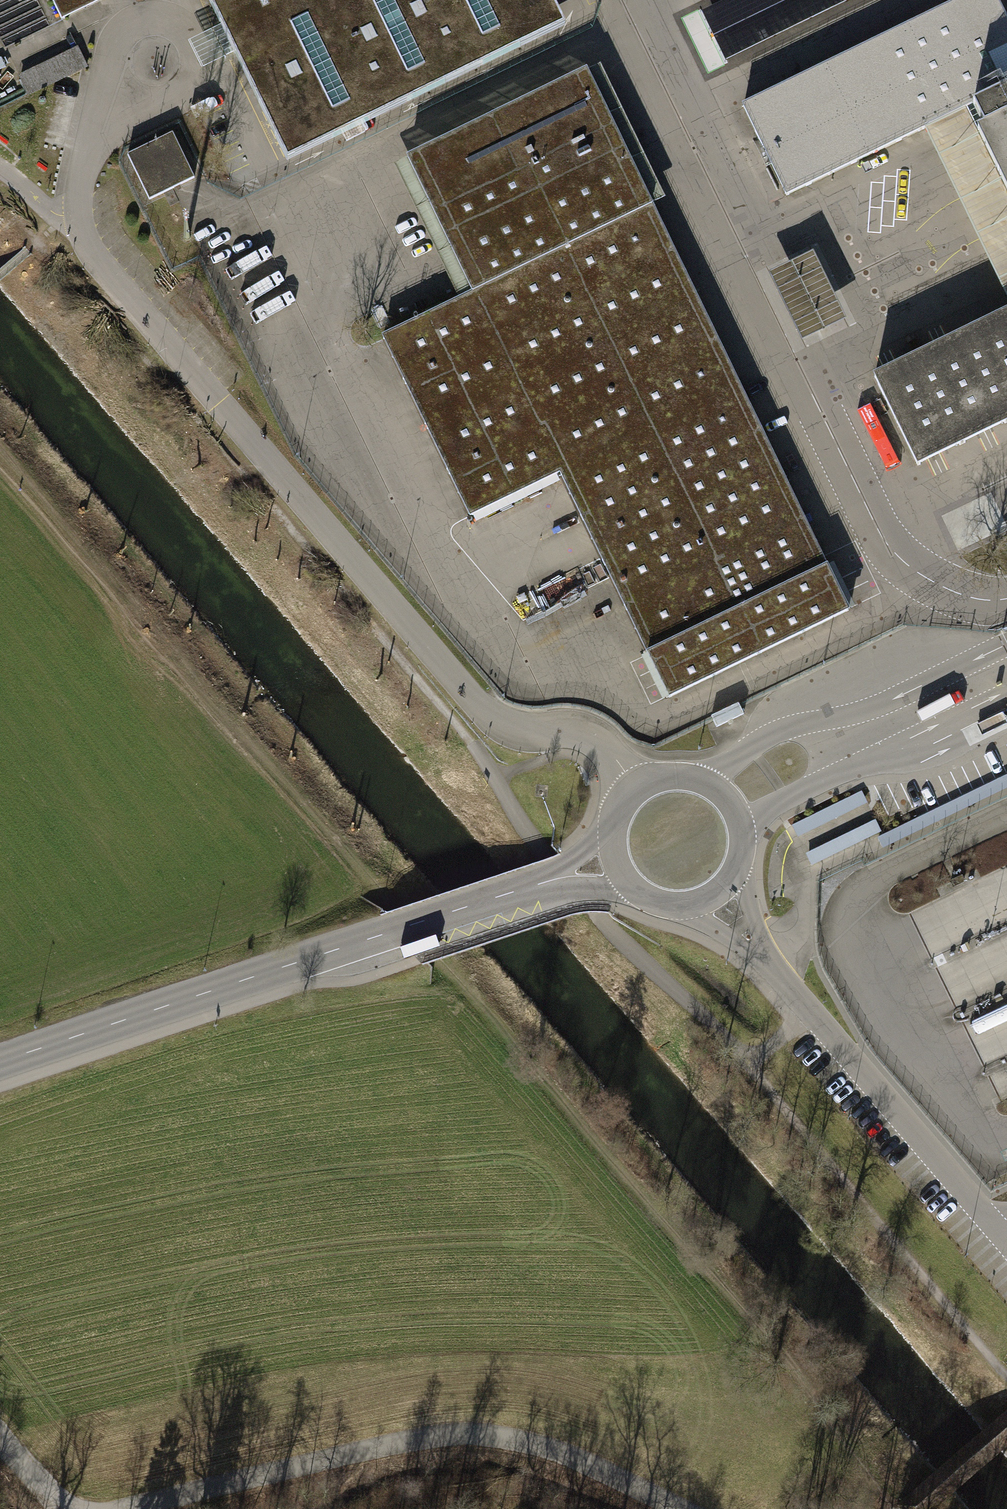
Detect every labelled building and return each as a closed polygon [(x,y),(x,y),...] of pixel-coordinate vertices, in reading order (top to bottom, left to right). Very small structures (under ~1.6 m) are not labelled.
[(62,20),(64,19),(102,0),(52,0),(62,20)] [(287,162),(565,27),(552,0),(208,0),(287,162)] [(724,54),(835,0),(775,0),(712,30),(724,54)] [(743,106),(786,196),(924,128),(973,105),(1006,88),(1006,20),(997,0),(960,0),(743,106)] [(20,78),(27,93),(86,65),(79,50),(20,78)] [(459,299),(382,336),(383,339),(470,516),(559,472),(669,698),(849,610),(586,70),(407,158),(472,293),(459,299)] [(973,105),(984,127),(977,130),(1006,192),(1006,88),(973,105)] [(973,105),(924,128),(1006,299),(1006,192),(977,130),(984,127),(973,105)] [(172,133),(127,154),(149,199),(163,193),(169,206),(178,202),(179,201),(172,188),(194,178),(172,133)] [(814,251),(769,273),(802,341),(847,320),(814,251)] [(874,376),(918,466),(1006,422),(1006,311),(874,376)] [(711,716),(716,727),(743,713),(738,703),(711,716)] [(878,837),(883,848),(1006,788),(1006,774),(878,837)] [(792,825),(797,836),(867,802),(861,791),(792,825)] [(806,854),(812,865),(881,831),(875,820),(806,854)]
